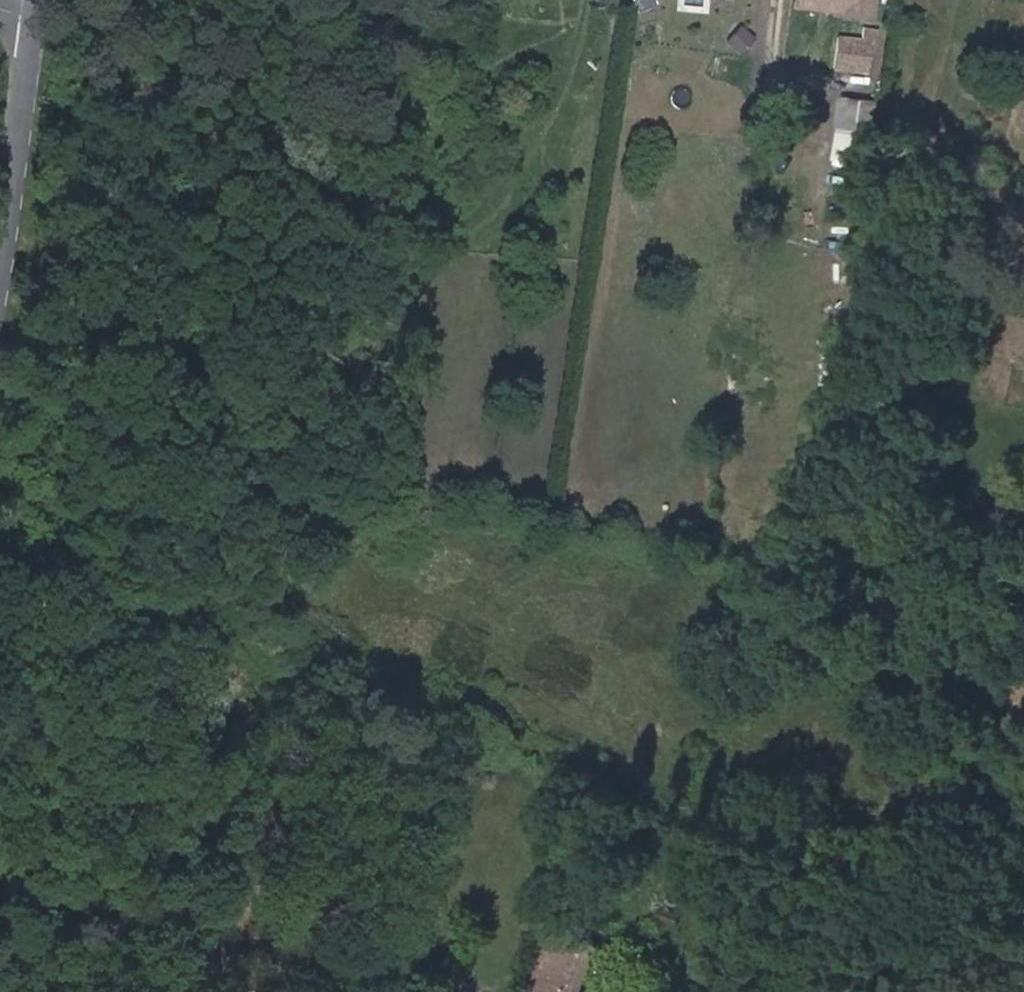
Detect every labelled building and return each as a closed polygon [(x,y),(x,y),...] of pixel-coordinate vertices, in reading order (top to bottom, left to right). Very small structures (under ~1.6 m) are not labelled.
[(801,1),(845,7),(844,15),(870,18),(873,0),(801,0),(801,1)] [(838,37),(834,61),(833,68),(864,72),(865,68),(867,52),(873,52),(877,29),(863,27),(860,39),(838,37)] [(842,96),(832,157),(866,164),(876,102),(842,96)] [(587,943),(553,931),(531,991),(582,991),(589,971),(579,969),(587,943)] [(582,991),(594,991),(608,951),(587,943),(579,969),(589,971),(582,991)]
